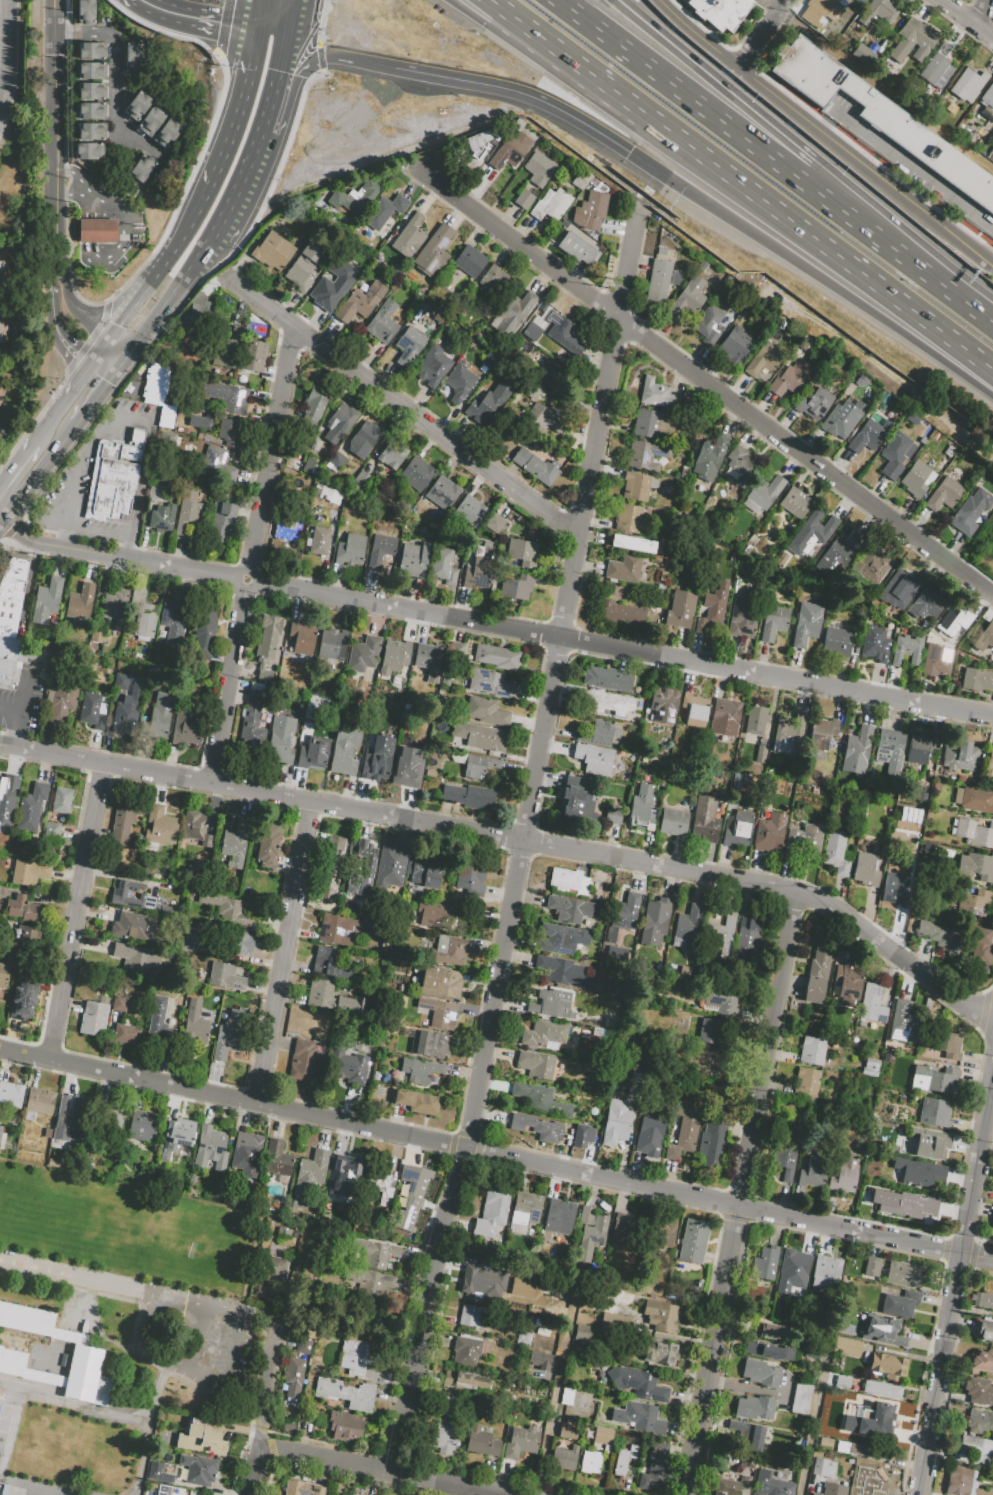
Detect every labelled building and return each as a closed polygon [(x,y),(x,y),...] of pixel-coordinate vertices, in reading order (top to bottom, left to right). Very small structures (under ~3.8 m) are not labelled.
[(77,20),(78,0),(83,0),(95,0),(94,25),(82,24),(83,20),(77,20)] [(687,2),(689,0),(751,0),(753,2),(729,30),(725,26),(720,31),(704,17),(701,20),(692,12),(695,9),(687,2)] [(806,4),(809,0),(837,0),(835,3),(843,9),(833,24),(806,4)] [(859,19),(873,0),(893,0),(902,6),(888,25),(874,15),(867,24),(859,19)] [(920,64),(910,56),(917,46),(913,43),(899,63),(888,55),(900,38),(896,34),(910,16),(939,37),(920,64)] [(821,107),(835,87),(861,106),(855,114),(992,214),(992,178),(796,34),(787,47),(782,43),(774,53),(780,57),(770,70),(821,107)] [(81,43),(80,48),(78,48),(78,59),(104,59),(105,48),(101,48),(101,46),(96,46),(96,43),(81,43)] [(125,46),(125,70),(142,70),(142,46),(141,46),(141,44),(131,44),(131,46),(125,46)] [(918,75),(935,52),(950,62),(956,67),(948,78),(941,74),(933,86),(918,75)] [(79,62),(79,73),(81,73),(81,79),(105,79),(105,62),(79,62)] [(990,75),(969,104),(964,99),(963,101),(949,91),(966,67),(978,76),(983,70),(990,75)] [(979,99),(992,79),(992,123),(979,113),(984,106),(978,102),(980,99),(979,99)] [(80,82),(80,89),(79,89),(79,99),(105,99),(105,82),(80,82)] [(143,94),(144,93),(139,90),(128,105),(130,107),(127,110),(130,112),(127,116),(135,122),(152,100),(143,94)] [(78,103),(78,120),(105,120),(105,103),(96,103),(96,102),(80,102),(80,103),(78,103)] [(150,108),(151,109),(153,107),(160,112),(161,111),(166,114),(150,137),(138,129),(140,125),(139,124),(150,108)] [(518,118),(525,123),(519,131),(533,141),(514,168),(504,161),(500,166),(490,159),(513,128),(511,127),(518,118)] [(166,120),(153,140),(166,149),(180,130),(179,129),(181,127),(172,121),(171,123),(166,120)] [(80,123),(80,129),(78,129),(78,139),(79,139),(105,139),(105,123),(80,123)] [(491,140),(487,129),(463,138),(467,150),(491,140)] [(72,143),(72,159),(102,159),(102,143),(72,143)] [(535,150),(557,166),(540,189),(528,180),(532,174),(522,167),(535,150)] [(148,155),(156,161),(141,183),(132,177),(133,175),(129,172),(138,159),(140,161),(143,157),(145,158),(148,155)] [(581,168),(592,176),(581,192),(570,184),(581,168)] [(328,198),(338,183),(355,195),(370,173),(383,182),(358,218),(328,198)] [(573,198),(557,221),(545,213),(540,221),(528,213),(538,199),(540,201),(549,189),(554,192),(557,188),(573,198)] [(523,189),(536,198),(526,211),(513,202),(523,189)] [(589,190),(609,194),(605,213),(602,213),(598,232),(581,228),(582,226),(578,225),(571,224),(574,207),(580,208),(581,201),(586,202),(589,190)] [(362,221),(378,232),(394,210),(401,214),(409,202),(397,193),(391,203),(381,195),(362,221)] [(416,211),(423,216),(415,228),(426,236),(408,260),(390,246),(416,211)] [(79,219),(79,242),(116,242),(116,220),(79,219)] [(440,220),(455,231),(442,249),(450,255),(434,277),(430,274),(428,277),(414,267),(416,264),(411,261),(440,220)] [(250,254),(279,274),(296,248),(270,230),(261,242),(259,241),(250,254)] [(568,230),(598,252),(588,266),(579,259),(577,262),(556,246),(568,230)] [(308,242),(323,253),(306,277),(311,280),(302,292),(289,283),(291,281),(284,275),(308,242)] [(466,244),(488,260),(474,280),(452,264),(466,244)] [(657,247),(666,249),(665,255),(656,254),(657,247)] [(652,258),(672,261),(671,272),(679,273),(677,284),(669,283),(666,303),(646,300),(652,258)] [(699,258),(707,264),(701,272),(693,267),(699,258)] [(341,268),(347,260),(360,269),(355,277),(345,270),(341,268)] [(491,263),(513,279),(500,297),(478,281),(491,263)] [(329,266),(342,274),(334,284),(322,276),(329,266)] [(322,276),(311,291),(323,300),(319,306),(329,313),(355,277),(345,270),(342,274),(334,284),(322,276)] [(365,318),(387,288),(374,279),(366,289),(368,290),(364,296),(354,288),(334,315),(347,325),(357,312),(365,318)] [(687,283),(706,297),(684,327),(665,312),(687,283)] [(526,290),(538,299),(507,341),(493,331),(514,303),(516,305),(526,290)] [(385,345),(399,326),(388,318),(397,306),(386,298),(363,329),(385,345)] [(212,303),(209,324),(192,321),(191,329),(181,327),(183,317),(183,313),(190,314),(192,300),(212,303)] [(709,303),(725,315),(717,326),(723,330),(710,349),(688,332),(709,303)] [(559,315),(575,327),(576,328),(576,330),(575,331),(573,332),(572,332),(576,335),(574,337),(576,339),(576,341),(584,346),(577,356),(546,334),(559,315)] [(241,340),(242,326),(231,325),(229,338),(241,340)] [(405,370),(427,338),(408,325),(393,346),(402,352),(395,362),(405,370)] [(733,326),(755,342),(737,368),(726,360),(727,359),(722,355),(724,353),(717,348),(733,326)] [(240,341),(235,369),(211,365),(216,337),(240,341)] [(244,339),(269,343),(263,375),(239,370),(244,339)] [(764,341),(783,355),(764,381),(755,375),(753,378),(742,371),(764,341)] [(802,341),(811,346),(805,354),(797,348),(802,341)] [(429,347),(437,353),(433,359),(448,369),(432,391),(425,385),(427,381),(413,371),(429,347)] [(480,363),(489,351),(498,359),(489,371),(480,363)] [(798,357),(815,370),(795,396),(786,389),(778,398),(766,388),(776,375),(778,377),(787,365),(790,367),(798,357)] [(456,406),(477,378),(465,369),(466,367),(458,361),(443,382),(456,391),(449,400),(456,406)] [(549,361),(571,376),(558,395),(536,379),(549,361)] [(149,364),(167,367),(160,405),(143,402),(143,397),(142,397),(143,386),(145,386),(149,364)] [(860,374),(869,382),(864,386),(858,387),(853,384),(860,374)] [(644,375),(654,376),(653,384),(670,387),(669,394),(681,396),(679,410),(639,403),(644,375)] [(487,390),(491,392),(501,378),(514,387),(486,425),(472,414),(470,417),(463,413),(473,399),(478,403),(487,390)] [(534,400),(543,388),(531,378),(521,391),(534,400)] [(198,380),(249,389),(244,416),(211,410),(213,399),(196,395),(198,380)] [(312,385),(330,393),(313,432),(299,426),(304,415),(303,414),(306,407),(303,406),(312,385)] [(817,386),(834,398),(817,421),(802,411),(800,414),(793,408),(799,400),(804,403),(817,386)] [(842,440),(866,406),(856,399),(854,401),(847,396),(840,406),(835,403),(818,426),(833,437),(835,435),(842,440)] [(341,402),(348,407),(349,406),(360,414),(336,447),(323,438),(331,426),(326,422),(341,402)] [(535,402),(565,421),(557,433),(547,427),(542,435),(521,422),(535,402)] [(172,429),(157,427),(161,404),(176,406),(172,429)] [(637,408),(676,415),(672,435),(658,433),(657,439),(633,435),(637,408)] [(905,418),(915,425),(920,419),(909,411),(905,418)] [(206,413),(214,414),(212,430),(188,426),(190,415),(205,417),(206,413)] [(221,417),(243,422),(238,448),(225,445),(226,439),(217,437),(221,417)] [(868,418),(887,432),(872,452),(863,445),(856,455),(846,447),(868,418)] [(364,419),(372,425),(372,424),(384,432),(363,461),(345,448),(356,433),(355,432),(364,419)] [(84,519),(107,523),(108,518),(123,520),(124,515),(130,516),(144,430),(132,428),(129,445),(98,439),(84,519)] [(896,430),(917,445),(902,466),(904,467),(893,482),(879,472),(887,461),(878,454),(896,430)] [(718,432),(730,437),(713,482),(712,483),(696,477),(697,474),(691,472),(694,464),(693,464),(702,442),(703,442),(704,440),(712,443),(713,444),(718,432)] [(376,458),(394,471),(409,450),(390,437),(376,458)] [(658,471),(659,463),(652,462),(653,456),(670,459),(672,447),(631,439),(626,466),(658,471)] [(736,443),(747,452),(747,453),(753,457),(751,460),(760,467),(743,489),(733,482),(738,475),(726,465),(730,460),(725,457),(736,443)] [(207,444),(227,450),(223,463),(238,468),(234,481),(198,470),(207,444)] [(949,445),(955,449),(950,457),(944,453),(949,445)] [(520,446),(544,463),(546,461),(549,463),(551,459),(559,465),(556,469),(560,471),(548,488),(510,460),(520,446)] [(326,464),(335,450),(346,458),(336,471),(326,464)] [(399,476),(421,492),(436,470),(414,454),(399,476)] [(915,459),(937,475),(918,501),(903,490),(905,488),(898,482),(915,459)] [(625,471),(651,476),(649,487),(646,502),(622,497),(625,479),(623,479),(625,471)] [(775,473),(786,481),(765,511),(758,507),(754,513),(742,504),(746,498),(744,497),(759,477),(768,484),(775,473)] [(441,475),(464,492),(448,514),(425,498),(441,475)] [(946,475),(965,489),(951,509),(942,503),(935,513),(924,505),(946,475)] [(657,488),(649,487),(651,476),(659,477),(657,488)] [(151,483),(166,486),(163,502),(148,499),(151,483)] [(316,485),(328,487),(325,501),(313,499),(316,485)] [(791,486),(813,502),(799,521),(777,505),(791,486)] [(182,489),(196,491),(194,502),(204,503),(200,524),(187,522),(185,536),(174,534),(182,489)] [(467,494),(489,510),(476,530),(465,522),(461,528),(448,520),(467,494)] [(970,497),(986,509),(975,524),(979,527),(969,540),(949,525),(970,497)] [(213,501),(237,505),(233,527),(229,527),(226,544),(206,540),(213,501)] [(175,505),(171,531),(162,530),(161,534),(154,533),(155,528),(148,527),(151,510),(155,511),(156,505),(165,507),(166,503),(175,505)] [(619,503),(643,508),(638,534),(615,529),(619,503)] [(815,508),(823,514),(817,522),(823,526),(831,515),(840,521),(823,545),(816,540),(806,554),(802,551),(798,556),(786,548),(815,508)] [(493,512),(506,521),(496,534),(484,525),(493,512)] [(272,538),(298,542),(302,521),(276,516),(272,538)] [(313,526),(330,529),(324,556),(308,553),(313,526)] [(366,569),(379,572),(381,560),(391,561),(395,535),(373,531),(366,569)] [(813,567),(836,535),(845,542),(853,531),(867,541),(836,583),(813,567)] [(346,532),(365,536),(359,565),(342,562),(341,565),(333,563),(338,541),(344,542),(346,532)] [(654,553),(656,542),(612,534),(610,545),(654,553)] [(509,538),(539,543),(534,570),(504,565),(509,538)] [(476,545),(481,546),(482,540),(490,541),(489,547),(495,548),(487,589),(468,585),(467,588),(462,587),(466,565),(473,566),(476,545)] [(403,543),(421,546),(422,542),(430,543),(423,579),(398,575),(403,543)] [(857,573),(862,566),(858,563),(871,544),(894,561),(875,586),(857,573)] [(435,546),(453,549),(450,567),(458,569),(455,587),(443,584),(444,579),(430,577),(435,546)] [(623,553),(641,557),(636,584),(604,578),(607,561),(621,564),(623,553)] [(30,559),(8,556),(0,574),(0,636),(15,639),(30,559)] [(880,592),(898,568),(906,574),(900,581),(907,586),(914,576),(922,582),(905,606),(890,596),(888,598),(880,592)] [(519,573),(534,576),(531,593),(527,592),(525,601),(498,596),(502,577),(517,580),(519,573)] [(50,576),(63,578),(56,614),(48,613),(46,625),(30,623),(37,586),(47,588),(50,576)] [(696,616),(704,618),(706,606),(702,605),(704,593),(712,594),(713,589),(717,590),(719,580),(729,581),(719,636),(694,632),(696,616)] [(81,582),(94,584),(89,613),(86,613),(85,621),(64,617),(68,592),(79,594),(81,582)] [(906,610),(925,584),(934,591),(934,592),(947,601),(930,624),(917,615),(916,617),(906,610)] [(734,598),(743,599),(745,586),(757,588),(754,601),(758,602),(754,624),(756,624),(753,640),(727,635),(734,598)] [(104,594),(112,595),(113,591),(118,592),(119,588),(129,590),(124,621),(100,617),(104,594)] [(664,624),(666,610),(670,611),(674,589),(696,593),(690,629),(664,624)] [(132,590),(146,593),(144,603),(153,605),(152,607),(157,608),(152,638),(130,634),(136,604),(130,603),(132,590)] [(163,598),(175,600),(175,598),(187,600),(180,643),(165,641),(168,626),(159,625),(163,598)] [(603,598),(613,600),(613,603),(648,610),(644,630),(599,622),(603,598)] [(217,606),(215,620),(217,621),(210,660),(190,656),(199,603),(217,606)] [(956,622),(963,613),(950,604),(934,627),(944,634),(954,620),(956,622)] [(972,621),(980,609),(973,604),(965,616),(972,621)] [(759,641),(766,605),(789,610),(785,633),(774,631),(772,643),(759,641)] [(791,647),(798,610),(822,615),(818,638),(807,636),(805,650),(791,647)] [(271,683),(273,666),(264,664),(264,662),(266,662),(267,658),(273,659),(277,635),(280,636),(282,618),(262,614),(260,627),(263,627),(260,644),(257,644),(254,657),(257,657),(256,661),(260,662),(257,680),(271,683)] [(290,620),(316,624),(311,656),(292,653),(294,638),(287,637),(290,620)] [(990,621),(992,623),(992,651),(977,639),(990,621)] [(846,627),(854,629),(848,657),(841,656),(842,653),(822,650),(826,626),(846,630),(846,627)] [(317,656),(336,659),(339,644),(346,646),(348,630),(341,629),(340,633),(337,632),(337,629),(329,628),(328,631),(321,629),(317,656)] [(859,655),(864,628),(874,630),(873,636),(890,639),(886,665),(876,663),(877,658),(859,655)] [(896,636),(903,637),(903,634),(908,635),(908,638),(913,639),(913,636),(923,638),(918,666),(909,664),(910,656),(903,655),(901,667),(890,665),(896,636)] [(366,635),(381,638),(378,654),(376,653),(373,668),(364,667),(363,673),(346,670),(351,641),(364,644),(366,635)] [(0,636),(0,689),(10,691),(11,690),(15,690),(19,668),(15,668),(18,639),(15,639),(0,636)] [(386,640),(404,643),(404,640),(412,641),(409,658),(401,657),(399,672),(381,669),(386,640)] [(417,642),(443,647),(439,669),(412,664),(417,642)] [(451,642),(466,645),(463,661),(448,658),(451,642)] [(921,674),(927,642),(941,645),(940,647),(953,650),(949,676),(936,674),(935,677),(921,674)] [(476,644),(521,652),(518,671),(494,667),(494,665),(473,661),(476,644)] [(42,658),(51,659),(49,669),(40,667),(42,658)] [(148,671),(150,663),(160,665),(158,673),(148,671)] [(584,670),(588,670),(588,667),(605,669),(605,667),(633,672),(630,693),(582,685),(584,670)] [(472,668),(503,674),(501,682),(516,685),(514,699),(484,694),(484,692),(468,689),(472,668)] [(964,668),(992,672),(992,689),(985,688),(985,690),(981,690),(981,692),(961,688),(964,668)] [(56,670),(81,675),(74,712),(67,711),(64,726),(46,723),(50,704),(45,703),(48,687),(53,688),(56,670)] [(115,673),(129,675),(126,691),(113,688),(115,673)] [(444,677),(453,678),(451,689),(442,688),(444,677)] [(252,681),(265,684),(263,692),(250,690),(252,681)] [(649,709),(653,683),(667,685),(667,687),(673,688),(672,689),(679,690),(674,725),(652,721),(654,710),(649,709)] [(584,689),(636,698),(633,714),(603,709),(602,714),(581,710),(584,689)] [(685,724),(687,708),(680,707),(683,691),(691,693),(690,696),(709,699),(704,728),(685,724)] [(83,692),(101,695),(97,713),(95,724),(93,724),(77,721),(83,692)] [(156,692),(174,695),(166,740),(146,736),(151,707),(153,707),(156,692)] [(242,722),(247,694),(262,697),(257,724),(242,722)] [(308,695),(324,698),(319,722),(304,720),(308,695)] [(469,696),(465,716),(478,719),(478,722),(509,727),(511,712),(495,710),(497,700),(469,696)] [(715,697),(742,702),(736,737),(709,732),(715,697)] [(116,702),(111,733),(135,737),(140,706),(131,704),(132,703),(122,701),(122,703),(116,702)] [(765,723),(762,737),(744,734),(749,704),(767,707),(766,717),(769,717),(768,723),(765,723)] [(170,743),(195,749),(202,719),(192,717),(193,711),(183,709),(184,707),(177,706),(170,743)] [(102,731),(105,714),(97,713),(95,724),(93,724),(92,729),(102,731)] [(771,752),(777,714),(786,716),(785,725),(793,726),(795,713),(805,714),(798,757),(771,752)] [(808,748),(812,718),(831,721),(831,719),(839,720),(834,752),(808,748)] [(454,721),(507,730),(503,753),(470,747),(471,741),(465,740),(465,738),(451,736),(454,721)] [(575,740),(578,726),(593,729),(594,721),(614,724),(610,746),(575,740)] [(242,722),(257,724),(257,728),(266,730),(263,751),(238,747),(242,722)] [(337,724),(362,728),(359,747),(353,746),(351,757),(358,759),(355,776),(329,771),(337,724)] [(860,724),(873,726),(865,774),(841,771),(847,735),(858,737),(860,724)] [(271,728),(290,731),(287,748),(295,749),(292,765),(278,762),(278,765),(275,764),(275,761),(266,759),(271,728)] [(874,760),(879,728),(905,733),(898,777),(885,775),(887,762),(874,760)] [(906,761),(910,735),(930,738),(926,764),(906,761)] [(310,736),(330,740),(325,769),(306,766),(306,769),(295,767),(298,746),(306,747),(307,742),(308,742),(310,736)] [(942,765),(946,738),(972,742),(971,746),(979,748),(976,771),(956,768),(956,770),(947,769),(947,766),(942,765)] [(575,743),(614,750),(609,776),(584,772),(585,763),(582,763),(582,760),(572,758),(575,743)] [(757,745),(767,746),(764,764),(755,762),(757,745)] [(373,747),(393,750),(388,779),(368,775),(367,779),(360,778),(363,761),(371,762),(373,747)] [(990,747),(992,748),(992,777),(985,776),(990,747)] [(398,751),(416,755),(413,771),(421,772),(418,788),(400,785),(401,781),(392,779),(398,751)] [(466,754),(500,759),(499,768),(485,766),(483,779),(463,775),(466,754)] [(425,776),(426,768),(435,770),(434,777),(425,776)] [(958,775),(965,776),(963,783),(957,781),(958,775)] [(12,816),(0,814),(0,789),(3,790),(5,777),(18,780),(12,816)] [(443,780),(495,790),(490,813),(461,807),(462,803),(440,799),(443,780)] [(33,781),(49,784),(46,801),(41,801),(36,834),(15,830),(21,793),(31,794),(33,781)] [(55,782),(73,785),(67,814),(50,811),(55,782)] [(633,795),(636,796),(638,783),(654,786),(650,814),(656,815),(653,828),(628,823),(633,795)] [(932,791),(933,783),(942,784),(940,792),(932,791)] [(928,788),(926,799),(917,797),(919,786),(928,788)] [(963,786),(992,791),(992,816),(990,815),(991,813),(959,808),(960,804),(954,802),(956,787),(963,788),(963,786)] [(568,795),(582,798),(584,789),(599,792),(593,822),(564,817),(568,795)] [(689,838),(696,794),(717,797),(714,817),(720,819),(716,842),(689,838)] [(117,800),(145,805),(143,816),(135,815),(134,824),(131,823),(127,848),(109,845),(117,800)] [(150,803),(164,805),(162,816),(179,818),(175,845),(165,843),(164,846),(143,842),(146,829),(150,830),(151,823),(146,823),(150,803)] [(921,809),(900,806),(896,828),(917,831),(921,809)] [(658,832),(662,808),(689,813),(685,837),(658,832)] [(186,809),(200,812),(200,813),(216,816),(214,826),(207,825),(205,834),(212,835),(210,847),(200,845),(201,841),(180,838),(186,809)] [(607,809),(622,811),(619,825),(605,823),(607,809)] [(721,843),(724,827),(731,828),(734,809),(754,812),(748,846),(729,842),(729,845),(721,843)] [(770,812),(786,814),(779,853),(761,850),(760,851),(753,850),(754,846),(753,845),(757,819),(766,820),(766,819),(768,820),(770,812)] [(988,821),(992,822),(992,849),(968,845),(969,838),(954,835),(954,834),(950,834),(951,828),(955,828),(955,826),(952,825),(953,819),(957,820),(957,817),(977,821),(976,825),(987,827),(988,821)] [(223,830),(234,832),(236,819),(249,821),(240,871),(228,868),(231,857),(219,854),(223,830)] [(45,822),(42,841),(50,843),(51,836),(58,838),(60,824),(45,822)] [(262,823),(278,826),(277,832),(280,832),(277,847),(279,848),(275,868),(259,866),(260,861),(257,861),(257,858),(255,858),(262,823)] [(804,823),(824,827),(818,860),(784,854),(789,828),(801,831),(801,833),(802,833),(804,823)] [(822,863),(828,830),(847,833),(842,860),(850,861),(848,877),(835,875),(836,867),(833,867),(831,864),(822,863)] [(334,899),(316,896),(326,836),(345,839),(334,899)] [(344,892),(352,844),(359,845),(361,837),(371,839),(370,843),(373,844),(372,847),(377,848),(369,896),(344,892)] [(60,845),(62,838),(71,840),(70,847),(60,845)] [(382,841),(396,844),(395,847),(407,849),(406,858),(411,859),(408,874),(403,873),(401,887),(385,884),(383,895),(373,893),(382,841)] [(861,881),(852,879),(857,851),(876,854),(873,870),(880,871),(877,886),(860,883),(861,881)] [(409,881),(414,852),(444,857),(438,889),(421,886),(422,884),(409,881)] [(967,852),(992,856),(992,875),(992,884),(977,881),(979,874),(972,873),(972,878),(956,875),(960,854),(966,856),(967,852)] [(453,892),(460,854),(487,859),(482,883),(484,884),(481,897),(453,892)] [(51,865),(49,879),(37,877),(35,887),(10,883),(14,859),(51,865)] [(552,867),(549,886),(577,890),(576,894),(586,896),(589,878),(582,877),(583,871),(574,870),(574,871),(552,867)] [(886,872),(905,875),(902,891),(909,892),(906,908),(898,907),(899,904),(896,904),(895,909),(880,906),(886,872)] [(110,902),(112,887),(117,888),(119,879),(145,884),(144,889),(141,889),(141,887),(138,887),(137,892),(127,890),(125,897),(138,899),(139,893),(145,894),(145,895),(156,897),(156,899),(163,901),(162,905),(165,906),(164,912),(110,902)] [(977,889),(992,892),(990,909),(987,909),(985,917),(957,912),(960,891),(976,894),(977,889)] [(627,891),(640,893),(634,929),(610,925),(614,902),(625,904),(627,891)] [(15,893),(27,895),(26,903),(42,905),(39,924),(21,921),(21,918),(4,915),(6,900),(14,901),(15,893)] [(249,927),(251,914),(243,913),(245,901),(196,893),(194,902),(218,906),(216,915),(219,915),(218,921),(249,927)] [(547,895),(593,902),(591,918),(581,917),(579,925),(554,921),(555,915),(553,915),(553,910),(545,909),(547,895)] [(646,900),(657,902),(658,897),(671,899),(663,948),(639,944),(646,900)] [(461,908),(457,929),(418,922),(420,913),(416,912),(418,900),(461,908)] [(688,915),(690,903),(705,905),(697,953),(682,950),(684,939),(673,937),(677,913),(688,915)] [(719,956),(720,948),(707,946),(711,924),(724,926),(727,909),(737,911),(730,958),(719,956)] [(156,918),(152,942),(128,937),(130,927),(117,924),(119,911),(156,918)] [(742,912),(764,916),(759,952),(753,951),(750,968),(744,967),(743,972),(733,970),(742,912)] [(323,914),(354,920),(352,932),(343,930),(342,936),(352,938),(351,947),(318,941),(323,914)] [(536,950),(572,956),(575,944),(588,946),(591,931),(541,922),(538,935),(548,936),(547,940),(538,938),(536,950)] [(14,938),(19,938),(21,925),(40,928),(36,952),(13,948),(14,938)] [(935,946),(936,942),(928,940),(930,925),(960,930),(956,950),(935,946)] [(975,927),(991,930),(988,943),(992,944),(987,975),(968,971),(975,927)] [(247,933),(243,955),(215,950),(219,928),(247,933)] [(194,952),(196,933),(181,931),(179,950),(194,952)] [(469,940),(464,966),(430,960),(432,951),(435,952),(438,935),(469,940)] [(206,940),(203,954),(189,951),(192,938),(206,940)] [(114,943),(151,949),(150,954),(161,956),(159,968),(147,966),(146,973),(121,968),(123,959),(112,957),(114,943)] [(822,1004),(829,961),(832,961),(834,948),(816,945),(813,960),(810,959),(803,1000),(822,1004)] [(312,973),(353,980),(355,969),(337,966),(340,950),(317,946),(312,973)] [(545,980),(589,988),(591,976),(583,975),(585,965),(573,963),(573,961),(536,954),(534,967),(547,970),(545,980)] [(244,991),(246,977),(234,975),(236,965),(212,960),(208,985),(244,991)] [(6,990),(0,989),(0,963),(10,965),(6,990)] [(835,967),(836,964),(845,965),(844,969),(847,969),(847,967),(855,968),(855,971),(863,972),(857,1008),(840,1005),(841,997),(831,996),(835,967)] [(424,966),(463,973),(458,1000),(419,993),(424,966)] [(661,966),(663,971),(657,974),(655,969),(661,966)] [(32,1020),(25,1019),(24,1021),(8,1019),(14,986),(18,987),(20,977),(39,980),(32,1020)] [(306,1004),(366,1015),(368,999),(356,997),(355,1006),(337,1003),(337,999),(331,998),(334,982),(311,978),(306,1004)] [(865,982),(882,985),(878,1006),(888,1008),(885,1023),(858,1018),(865,982)] [(526,1012),(575,1020),(577,1009),(571,1008),(572,1000),(562,999),(563,991),(552,989),(552,992),(538,990),(536,997),(540,998),(539,1005),(528,1003),(526,1012)] [(702,1005),(716,1007),(715,1013),(739,1017),(743,993),(730,991),(729,993),(705,989),(702,1005)] [(146,1036),(154,994),(168,997),(163,1023),(168,1024),(167,1028),(175,1029),(173,1041),(146,1036)] [(78,1033),(82,1013),(83,1013),(86,1000),(99,1003),(100,995),(110,997),(102,1038),(78,1033)] [(111,1010),(114,996),(128,998),(125,1013),(111,1010)] [(417,997),(457,1004),(453,1031),(429,1027),(431,1015),(415,1013),(417,997)] [(209,1021),(205,1046),(182,1041),(190,998),(201,1000),(198,1019),(209,1021)] [(895,999),(910,1001),(907,1016),(920,1018),(915,1045),(888,1041),(895,999)] [(211,1060),(218,1023),(232,1026),(232,1024),(228,1023),(231,1008),(246,1011),(238,1052),(227,1050),(225,1063),(211,1060)] [(702,1017),(719,1020),(716,1035),(721,1035),(719,1045),(698,1042),(702,1017)] [(565,1045),(568,1025),(534,1019),(532,1031),(522,1030),(519,1046),(537,1049),(537,1046),(545,1047),(546,1042),(565,1045)] [(141,1028),(138,1045),(123,1042),(123,1045),(111,1043),(115,1023),(141,1028)] [(418,1029),(452,1036),(449,1055),(444,1054),(443,1060),(414,1054),(415,1045),(411,1045),(414,1030),(418,1031),(418,1029)] [(933,1030),(962,1035),(959,1053),(962,1054),(961,1062),(944,1059),(945,1051),(930,1048),(933,1030)] [(803,1035),(826,1039),(821,1066),(799,1062),(803,1035)] [(295,1038),(314,1041),(313,1045),(317,1046),(310,1082),(288,1078),(295,1038)] [(318,1043),(328,1045),(323,1078),(313,1076),(318,1043)] [(552,1080),(556,1056),(519,1050),(516,1067),(528,1069),(527,1076),(552,1080)] [(716,1077),(717,1070),(724,1071),(725,1064),(718,1062),(720,1053),(696,1050),(695,1060),(686,1058),(684,1068),(695,1070),(695,1073),(716,1077)] [(338,1054),(362,1058),(360,1069),(366,1070),(364,1085),(347,1082),(348,1075),(342,1074),(342,1077),(334,1075),(338,1054)] [(412,1058),(446,1065),(444,1075),(430,1072),(427,1087),(406,1083),(408,1072),(400,1070),(402,1058),(411,1060),(412,1058)] [(865,1060),(878,1062),(877,1072),(873,1072),(873,1079),(860,1078),(861,1069),(864,1069),(865,1060)] [(914,1064),(910,1088),(955,1095),(960,1069),(944,1066),(943,1073),(932,1071),(933,1066),(923,1065),(923,1066),(914,1064)] [(797,1066),(821,1070),(816,1098),(793,1094),(797,1066)] [(633,1068),(647,1071),(641,1100),(627,1098),(633,1068)] [(2,1115),(0,1115),(0,1081),(24,1086),(20,1108),(4,1105),(2,1115)] [(574,1104),(571,1118),(528,1110),(530,1098),(512,1095),(514,1081),(553,1088),(551,1100),(574,1104)] [(29,1087),(56,1093),(52,1115),(36,1112),(34,1120),(23,1118),(29,1087)] [(393,1103),(409,1106),(408,1112),(437,1117),(440,1097),(395,1089),(393,1103)] [(60,1094),(69,1096),(66,1114),(70,1114),(74,1096),(90,1099),(84,1132),(69,1129),(67,1140),(52,1138),(60,1094)] [(923,1096),(918,1123),(950,1128),(951,1120),(948,1120),(951,1101),(923,1096)] [(601,1143),(615,1146),(617,1138),(626,1140),(632,1111),(626,1110),(628,1101),(610,1098),(601,1143)] [(104,1103),(127,1108),(121,1138),(98,1133),(104,1103)] [(664,1159),(679,1162),(681,1151),(693,1153),(701,1109),(673,1104),(671,1114),(681,1116),(675,1145),(667,1144),(664,1159)] [(132,1108),(159,1114),(153,1143),(126,1137),(132,1108)] [(512,1113),(536,1116),(536,1118),(559,1121),(558,1124),(575,1127),(573,1141),(565,1140),(564,1147),(553,1146),(554,1143),(541,1141),(541,1136),(532,1134),(533,1127),(524,1125),(523,1132),(509,1130),(512,1113)] [(642,1114),(665,1119),(661,1140),(651,1138),(647,1154),(634,1151),(642,1114)] [(719,1168),(728,1121),(703,1116),(696,1157),(703,1158),(702,1165),(719,1168)] [(169,1117),(196,1123),(191,1145),(182,1143),(179,1154),(171,1152),(169,1161),(160,1159),(169,1117)] [(201,1122),(193,1166),(206,1169),(208,1161),(215,1162),(213,1170),(225,1172),(229,1152),(224,1151),(227,1132),(211,1129),(212,1124),(201,1122)] [(899,1153),(944,1160),(946,1149),(949,1150),(952,1134),(910,1127),(908,1140),(901,1139),(899,1153)] [(52,1130),(50,1138),(43,1137),(44,1128),(52,1130)] [(237,1131),(232,1155),(258,1160),(262,1141),(263,1141),(264,1137),(237,1131)] [(269,1137),(284,1140),(281,1153),(294,1155),(290,1177),(262,1171),(269,1137)] [(796,1149),(790,1183),(781,1182),(783,1167),(770,1165),(772,1153),(778,1153),(779,1146),(796,1149)] [(299,1159),(295,1180),(324,1185),(330,1150),(314,1148),(312,1161),(299,1159)] [(334,1152),(362,1157),(358,1181),(344,1178),(341,1194),(327,1192),(334,1152)] [(799,1169),(806,1170),(809,1155),(814,1156),(815,1152),(829,1154),(824,1188),(805,1185),(805,1187),(796,1185),(799,1169)] [(829,1176),(836,1177),(838,1161),(843,1162),(844,1159),(856,1161),(856,1164),(858,1164),(853,1196),(827,1191),(829,1176)] [(903,1165),(899,1184),(931,1189),(933,1174),(941,1175),(943,1164),(924,1161),(923,1169),(903,1165)] [(394,1188),(390,1208),(378,1206),(381,1192),(376,1191),(377,1187),(368,1185),(370,1175),(380,1177),(382,1165),(392,1167),(388,1187),(394,1188)] [(414,1222),(420,1192),(424,1192),(427,1175),(402,1171),(400,1183),(404,1184),(398,1219),(414,1222)] [(395,1205),(402,1206),(406,1184),(399,1183),(395,1205)] [(511,1190),(503,1225),(497,1224),(493,1239),(477,1235),(488,1185),(511,1190)] [(516,1190),(542,1195),(538,1218),(528,1216),(526,1224),(512,1222),(514,1213),(511,1212),(516,1190)] [(885,1214),(907,1218),(908,1216),(926,1220),(929,1202),(889,1194),(885,1214)] [(549,1197),(576,1203),(570,1235),(543,1229),(549,1197)] [(616,1212),(611,1235),(638,1240),(643,1218),(616,1212)] [(584,1222),(592,1223),(594,1214),(608,1217),(603,1247),(593,1245),(589,1263),(576,1260),(584,1222)] [(709,1225),(701,1265),(679,1260),(687,1220),(709,1225)] [(655,1222),(674,1226),(670,1249),(650,1245),(655,1222)] [(276,1235),(277,1227),(291,1230),(290,1237),(276,1235)] [(384,1270),(386,1261),(388,1262),(389,1256),(400,1258),(402,1247),(357,1239),(355,1253),(363,1254),(361,1266),(384,1270)] [(269,1242),(287,1245),(286,1252),(268,1249),(269,1242)] [(770,1245),(779,1246),(773,1281),(749,1277),(753,1256),(759,1257),(761,1246),(769,1248),(770,1245)] [(811,1255),(806,1278),(779,1272),(784,1247),(794,1249),(793,1251),(811,1255)] [(809,1287),(835,1292),(842,1259),(816,1254),(809,1287)] [(266,1255),(287,1259),(283,1283),(262,1280),(266,1255)] [(867,1255),(881,1258),(877,1277),(863,1274),(867,1255)] [(884,1281),(920,1289),(924,1271),(921,1271),(922,1267),(889,1260),(884,1281)] [(468,1265),(476,1266),(477,1263),(485,1264),(485,1268),(507,1271),(503,1295),(493,1294),(495,1285),(480,1283),(476,1304),(462,1301),(468,1265)] [(577,1265),(586,1267),(584,1280),(575,1278),(577,1265)] [(395,1276),(393,1289),(384,1287),(381,1300),(356,1295),(358,1282),(346,1280),(348,1268),(395,1276)] [(542,1288),(544,1274),(566,1278),(562,1299),(552,1297),(553,1292),(544,1290),(545,1288),(542,1288)] [(513,1277),(535,1281),(532,1297),(510,1293),(513,1277)] [(618,1288),(634,1295),(629,1305),(614,1299),(618,1288)] [(884,1293),(903,1297),(904,1290),(921,1293),(918,1304),(914,1303),(910,1318),(880,1312),(884,1293)] [(974,1291),(992,1295),(992,1309),(972,1306),(973,1300),(969,1299),(970,1293),(974,1294),(974,1291)] [(603,1311),(606,1299),(618,1305),(616,1313),(603,1311)] [(678,1306),(675,1320),(678,1320),(677,1328),(674,1327),(673,1333),(653,1330),(654,1324),(646,1323),(648,1315),(642,1314),(645,1300),(678,1306)] [(73,1342),(73,1344),(87,1347),(89,1335),(52,1327),(55,1313),(0,1301),(0,1326),(73,1342)] [(373,1327),(373,1323),(379,1324),(382,1304),(367,1302),(362,1325),(373,1327)] [(462,1305),(485,1309),(481,1329),(476,1328),(476,1331),(472,1330),(472,1327),(458,1325),(462,1305)] [(603,1311),(616,1313),(633,1316),(630,1331),(601,1326),(603,1311)] [(899,1320),(897,1330),(895,1330),(894,1335),(906,1337),(904,1347),(860,1338),(865,1313),(899,1320)] [(535,1318),(541,1319),(539,1326),(533,1325),(535,1318)] [(977,1320),(992,1323),(992,1345),(978,1342),(979,1336),(974,1335),(977,1320)] [(788,1341),(750,1335),(752,1323),(761,1325),(761,1322),(790,1327),(788,1341)] [(576,1324),(598,1328),(595,1343),(573,1339),(576,1324)] [(550,1338),(536,1334),(537,1327),(552,1331),(550,1338)] [(531,1332),(529,1346),(515,1344),(518,1330),(531,1332)] [(455,1336),(483,1341),(480,1355),(476,1355),(474,1366),(452,1362),(454,1351),(452,1351),(455,1336)] [(858,1358),(862,1342),(835,1336),(831,1352),(858,1358)] [(343,1338),(370,1343),(363,1378),(347,1375),(348,1369),(338,1367),(343,1338)] [(642,1360),(674,1365),(675,1359),(678,1360),(679,1351),(676,1351),(677,1344),(662,1341),(662,1343),(658,1342),(658,1340),(646,1338),(642,1360)] [(310,1356),(313,1342),(299,1339),(296,1353),(310,1356)] [(753,1342),(776,1346),(775,1348),(784,1349),(785,1346),(795,1348),(793,1361),(781,1359),(781,1360),(772,1358),(772,1360),(750,1356),(753,1342)] [(73,1344),(66,1376),(64,1386),(62,1396),(93,1403),(93,1405),(107,1408),(114,1378),(98,1374),(104,1347),(95,1345),(94,1348),(87,1347),(73,1344)] [(64,1386),(66,1376),(24,1367),(27,1353),(2,1348),(3,1346),(0,1345),(0,1372),(64,1386)] [(975,1348),(992,1351),(992,1372),(967,1368),(969,1353),(974,1353),(975,1348)] [(547,1371),(550,1354),(529,1349),(526,1363),(538,1366),(537,1369),(547,1371)] [(873,1352),(908,1359),(904,1376),(901,1376),(900,1381),(884,1378),(885,1373),(869,1370),(873,1352)] [(745,1358),(765,1362),(765,1360),(782,1364),(778,1389),(760,1386),(760,1382),(748,1380),(748,1377),(741,1376),(745,1358)] [(300,1404),(306,1361),(289,1359),(285,1384),(289,1385),(286,1402),(300,1404)] [(535,1364),(551,1367),(549,1381),(532,1379),(535,1364)] [(667,1403),(669,1389),(655,1386),(657,1374),(616,1365),(605,1372),(619,1392),(625,1388),(634,1389),(633,1397),(667,1403)] [(446,1370),(490,1378),(489,1388),(458,1383),(457,1388),(443,1386),(446,1370)] [(836,1375),(851,1378),(849,1391),(834,1388),(836,1375)] [(991,1384),(992,1384),(992,1407),(968,1403),(969,1395),(965,1395),(966,1390),(961,1389),(963,1380),(968,1381),(968,1376),(990,1380),(989,1386),(991,1386),(991,1384)] [(864,1380),(902,1387),(900,1399),(862,1391),(864,1380)] [(370,1413),(375,1385),(361,1383),(361,1384),(358,1384),(357,1389),(331,1384),(329,1397),(349,1400),(347,1409),(370,1413)] [(795,1383),(813,1386),(807,1415),(790,1412),(795,1383)] [(563,1387),(574,1389),(571,1405),(560,1403),(563,1387)] [(776,1398),(772,1420),(734,1413),(737,1397),(744,1398),(745,1396),(757,1398),(758,1395),(776,1398)] [(855,1395),(862,1396),(862,1398),(899,1405),(896,1423),(871,1418),(871,1415),(852,1411),(855,1395)] [(666,1421),(664,1435),(632,1430),(633,1424),(609,1420),(612,1407),(624,1409),(626,1400),(658,1405),(656,1419),(666,1421)] [(843,1414),(840,1429),(887,1437),(893,1405),(873,1401),(870,1418),(843,1414)] [(440,1406),(457,1409),(456,1417),(439,1414),(440,1406)] [(969,1409),(992,1412),(992,1431),(985,1429),(983,1437),(968,1434),(969,1427),(966,1426),(969,1409)] [(331,1411),(366,1417),(364,1430),(362,1429),(359,1445),(331,1439),(333,1431),(327,1430),(331,1411)] [(192,1418),(195,1418),(195,1417),(201,1418),(200,1420),(205,1420),(205,1422),(209,1423),(210,1421),(222,1423),(222,1426),(223,1426),(220,1441),(227,1442),(224,1456),(208,1453),(210,1447),(201,1445),(200,1452),(187,1450),(189,1437),(187,1436),(189,1424),(191,1424),(192,1418)] [(437,1418),(462,1423),(458,1441),(455,1441),(453,1450),(451,1450),(450,1455),(438,1453),(439,1447),(432,1446),(437,1418)] [(764,1427),(759,1454),(748,1452),(749,1444),(737,1441),(739,1431),(727,1429),(729,1420),(764,1427)] [(561,1422),(578,1425),(575,1440),(558,1437),(561,1422)] [(281,1430),(281,1423),(295,1424),(294,1431),(281,1430)] [(470,1423),(480,1425),(479,1431),(492,1433),(491,1437),(494,1437),(494,1439),(502,1441),(499,1457),(465,1450),(470,1423)] [(513,1427),(526,1429),(527,1425),(536,1427),(536,1432),(540,1433),(537,1445),(535,1454),(519,1451),(517,1460),(503,1458),(506,1442),(510,1442),(513,1427)] [(596,1427),(614,1430),(611,1446),(593,1443),(596,1427)] [(820,1437),(834,1439),(832,1447),(818,1445),(820,1437)] [(963,1437),(982,1441),(979,1455),(960,1452),(963,1437)] [(669,1444),(660,1489),(646,1486),(645,1491),(637,1489),(640,1473),(647,1474),(650,1460),(648,1460),(650,1450),(652,1450),(653,1441),(669,1444)] [(836,1451),(890,1461),(892,1450),(838,1441),(836,1451)] [(630,1444),(638,1446),(635,1459),(628,1458),(624,1477),(613,1475),(618,1449),(628,1451),(630,1444)] [(574,1471),(578,1446),(571,1445),(570,1450),(555,1448),(551,1466),(556,1466),(556,1471),(563,1472),(563,1469),(574,1471)] [(583,1451),(592,1452),(592,1450),(602,1452),(598,1473),(588,1471),(588,1473),(579,1472),(583,1451)] [(180,1454),(197,1458),(197,1456),(219,1461),(217,1470),(216,1470),(214,1483),(211,1483),(210,1488),(184,1483),(188,1467),(178,1465),(180,1454)] [(754,1470),(757,1457),(742,1454),(740,1467),(754,1470)] [(815,1457),(837,1461),(834,1477),(812,1473),(815,1457)] [(975,1486),(973,1494),(951,1494),(945,1494),(950,1465),(977,1470),(975,1479),(978,1479),(976,1486),(975,1486)] [(796,1483),(793,1494),(752,1494),(757,1467),(771,1470),(769,1478),(796,1483)] [(161,1469),(175,1472),(172,1485),(159,1483),(161,1469)] [(879,1475),(876,1494),(858,1494),(862,1472),(879,1475)] [(750,1477),(747,1494),(714,1494),(717,1477),(739,1481),(740,1475),(750,1477)] [(326,1487),(325,1494),(283,1494),(286,1479),(315,1484),(314,1485),(326,1487)] [(847,1485),(822,1481),(821,1487),(823,1487),(822,1494),(812,1492),(811,1494),(846,1494),(847,1485)] [(172,1487),(171,1494),(156,1494),(158,1484),(172,1487)]
